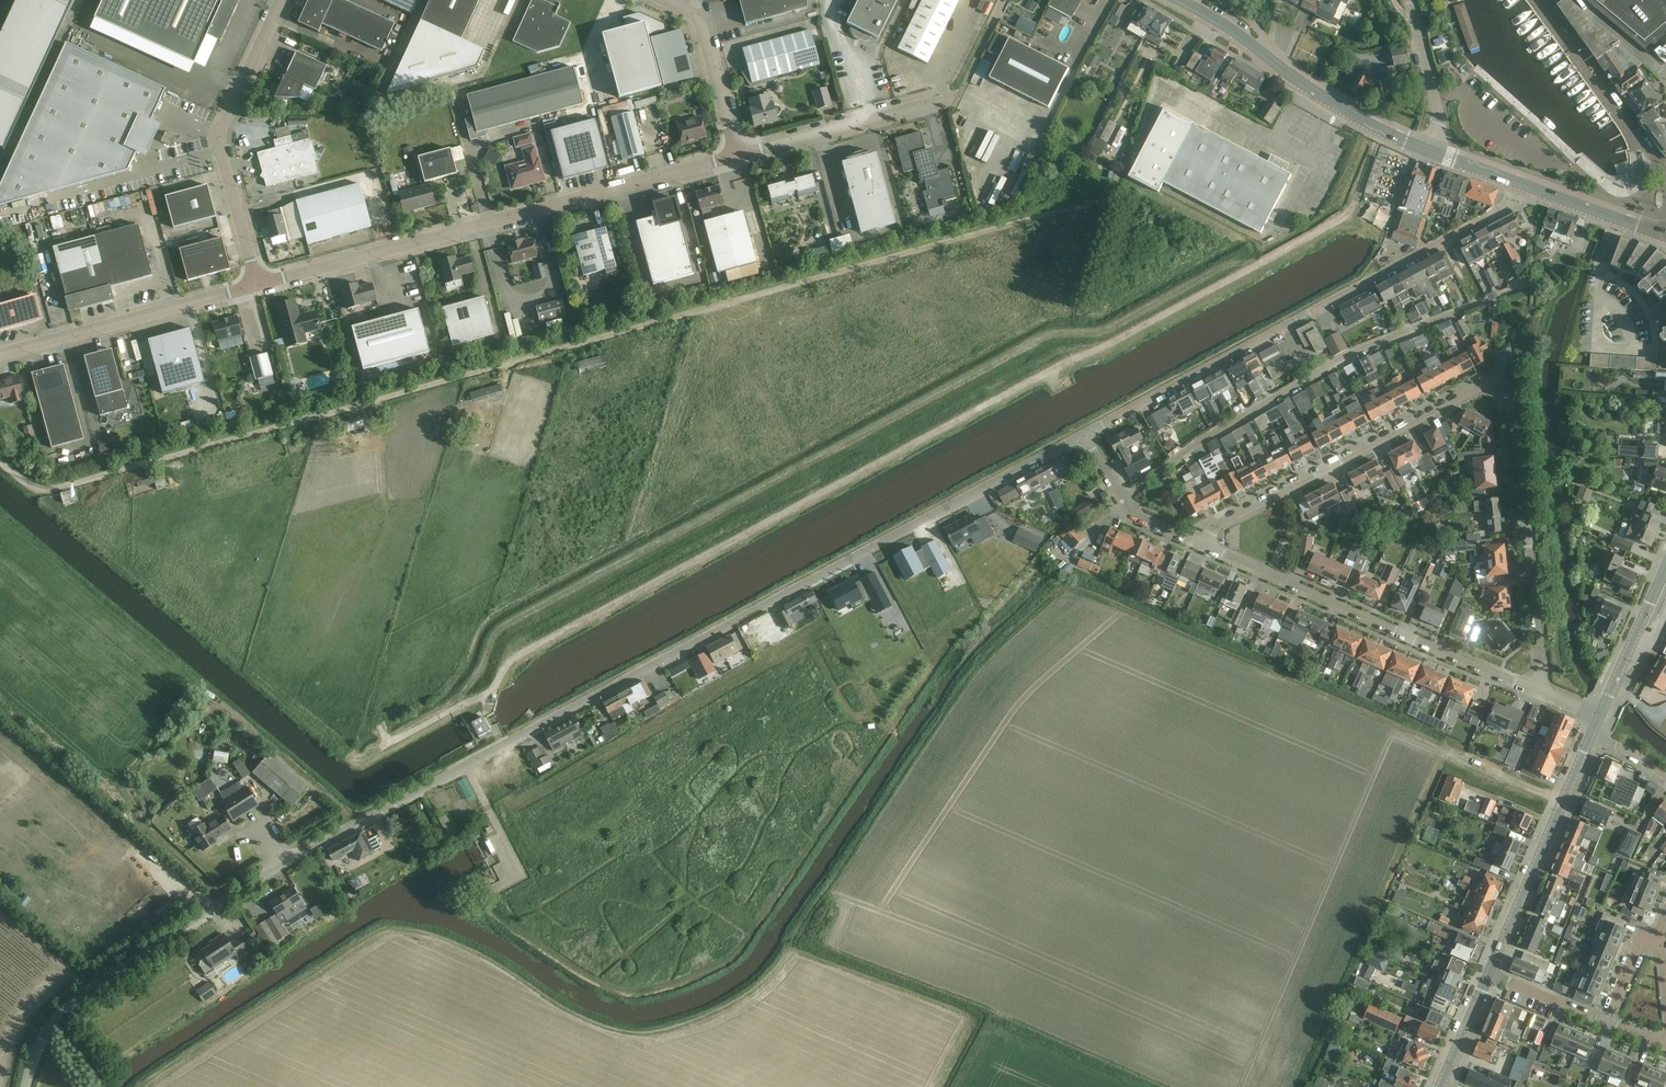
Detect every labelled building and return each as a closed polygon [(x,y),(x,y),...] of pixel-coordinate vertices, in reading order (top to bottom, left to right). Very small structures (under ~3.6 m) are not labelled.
[(7,22),(0,38),(0,149),(4,151),(74,0),(17,0),(7,22)] [(184,59),(194,63),(207,36),(220,42),(239,0),(103,0),(95,18),(184,59)] [(395,24),(342,0),(308,0),(298,23),(318,32),(322,25),(382,52),(395,24)] [(381,1),(411,15),(418,0),(379,0),(381,1)] [(420,21),(387,94),(477,68),(485,51),(461,40),(479,0),(430,0),(420,21)] [(566,33),(571,23),(555,16),(560,5),(559,4),(558,7),(542,0),(532,0),(512,42),(537,53),(560,47),(566,33)] [(745,25),(807,8),(806,0),(738,0),(739,0),(745,25)] [(847,24),(852,27),(850,31),(852,33),(853,36),(856,37),(860,40),(863,41),(866,41),(869,40),(871,36),(877,39),(878,39),(897,0),(858,0),(846,23),(846,24),(847,24)] [(897,49),(927,64),(959,0),(922,0),(897,49)] [(1049,7),(1072,18),(1082,0),(1052,0),(1049,7)] [(1316,15),(1324,0),(1305,0),(1301,8),(1301,7),(1316,15)] [(1339,21),(1350,0),(1324,0),(1316,15),(1337,26),(1339,21)] [(1620,45),(1573,5),(1567,0),(1566,0),(1557,6),(1596,59),(1597,61),(1620,45)] [(1587,1),(1588,2),(1589,3),(1590,4),(1595,8),(1648,52),(1648,53),(1652,49),(1659,57),(1662,60),(1665,62),(1665,63),(1665,0),(1587,0),(1587,1)] [(1029,1),(1025,7),(1033,12),(1037,5),(1029,1)] [(1465,2),(1453,6),(1469,51),(1480,47),(1465,2)] [(1120,18),(1126,7),(1118,3),(1112,13),(1120,18)] [(1133,23),(1129,30),(1144,39),(1149,32),(1160,13),(1147,6),(1136,24),(1133,23)] [(648,36),(667,31),(665,24),(662,23),(662,24),(639,13),(630,15),(621,18),(624,28),(602,34),(619,98),(661,86),(648,36)] [(1160,13),(1149,32),(1162,39),(1167,30),(1172,21),(1173,21),(1160,13)] [(1017,27),(1032,35),(1037,25),(1022,17),(1017,27)] [(693,77),(680,30),(650,38),(663,86),(693,77)] [(750,87),(770,81),(777,79),(776,76),(819,64),(810,30),(742,49),(747,66),(742,73),(750,87)] [(997,33),(988,50),(1000,56),(1009,39),(997,33)] [(1069,69),(1010,39),(990,78),(1049,108),(1069,69)] [(0,186),(0,206),(128,170),(138,147),(143,149),(152,129),(148,127),(165,90),(166,91),(167,90),(66,43),(0,186)] [(1643,64),(1620,45),(1597,61),(1605,73),(1614,85),(1638,68),(1643,64)] [(1228,54),(1217,47),(1206,64),(1202,61),(1196,72),(1211,82),(1228,54)] [(1406,47),(1401,49),(1392,51),(1395,65),(1380,69),(1383,80),(1379,81),(1383,95),(1404,90),(1400,76),(1397,76),(1395,67),(1410,63),(1406,47)] [(328,49),(322,61),(330,64),(335,52),(328,49)] [(1447,51),(1437,55),(1441,65),(1451,61),(1447,51)] [(327,66),(296,52),(285,76),(283,76),(285,77),(275,98),(299,98),(305,86),(316,91),(327,66)] [(1202,56),(1195,52),(1186,67),(1193,71),(1202,56)] [(1092,53),(1086,64),(1094,68),(1100,57),(1092,53)] [(1235,58),(1222,80),(1224,82),(1221,86),(1228,90),(1231,85),(1235,79),(1236,77),(1244,64),(1235,58)] [(1337,67),(1352,72),(1356,60),(1352,58),(1349,66),(1338,62),(1337,67)] [(1266,77),(1265,77),(1244,64),(1236,77),(1235,79),(1247,86),(1245,90),(1255,96),(1266,77)] [(583,104),(573,67),(518,81),(530,119),(583,104)] [(1646,80),(1638,68),(1614,85),(1622,97),(1628,93),(1646,80)] [(1412,88),(1409,75),(1403,76),(1406,90),(1412,88)] [(1371,92),(1376,84),(1372,82),(1373,80),(1369,78),(1367,80),(1359,76),(1351,91),(1361,96),(1363,91),(1366,93),(1368,90),(1371,92)] [(1212,93),(1219,82),(1214,78),(1207,90),(1212,93)] [(1660,100),(1646,80),(1628,93),(1642,113),(1637,117),(1639,120),(1645,115),(1654,109),(1661,104),(1663,103),(1660,100)] [(530,119),(518,81),(467,95),(472,117),(465,119),(470,140),(486,136),(484,131),(530,119)] [(1234,87),(1231,85),(1228,90),(1223,99),(1225,101),(1234,87)] [(831,105),(826,88),(813,91),(818,109),(831,105)] [(909,99),(931,93),(930,88),(908,94),(909,99)] [(777,120),(776,116),(778,115),(780,114),(781,112),(780,107),(777,106),(775,105),(773,106),(772,103),(770,103),(768,95),(750,100),(752,108),(750,109),(754,126),(777,120)] [(1268,102),(1259,116),(1271,124),(1280,110),(1268,102)] [(1663,103),(1661,104),(1654,109),(1645,115),(1639,120),(1655,143),(1665,134),(1657,121),(1661,118),(1657,112),(1663,108),(1663,104),(1663,103)] [(709,109),(701,111),(704,123),(713,121),(709,109)] [(1272,155),(1268,163),(1165,109),(1129,177),(1158,192),(1163,183),(1261,234),(1292,175),(1286,172),(1290,164),(1272,155)] [(632,112),(610,118),(622,161),(644,155),(632,112)] [(288,126),(295,126),(295,130),(306,129),(306,126),(307,126),(306,117),(288,117),(288,126)] [(682,145),(692,142),(699,140),(698,139),(706,137),(701,117),(676,124),(682,145)] [(550,131),(563,180),(609,167),(596,119),(550,131)] [(1096,137),(1090,149),(1101,155),(1108,143),(1118,148),(1127,130),(1117,125),(1105,119),(1096,137)] [(1074,125),(1072,131),(1081,134),(1083,129),(1074,125)] [(268,151),(257,153),(263,173),(265,173),(267,178),(264,179),(266,187),(277,184),(318,173),(309,139),(307,132),(274,141),(276,148),(268,151)] [(920,132),(895,139),(904,173),(929,166),(920,132)] [(530,134),(514,139),(516,147),(532,143),(530,134)] [(1655,143),(1665,159),(1665,134),(1655,143)] [(512,189),(533,183),(544,180),(538,159),(537,159),(534,147),(523,150),(527,162),(506,167),(512,189)] [(490,148),(483,160),(491,164),(497,153),(490,148)] [(457,174),(454,163),(450,149),(418,158),(422,172),(425,183),(457,174)] [(841,163),(844,173),(860,233),(895,224),(876,153),(868,155),(867,152),(863,152),(859,152),(855,153),(851,155),(848,157),(849,160),(841,163)] [(1332,165),(1344,168),(1346,154),(1335,152),(1332,165)] [(1398,211),(1401,212),(1391,240),(1417,248),(1432,203),(1433,203),(1443,171),(1425,164),(1423,171),(1415,169),(1411,180),(1406,178),(1397,205),(1402,207),(1402,208),(1399,207),(1398,211)] [(712,166),(694,169),(695,175),(713,172),(712,166)] [(923,192),(926,203),(928,210),(946,205),(945,201),(956,198),(951,179),(948,168),(933,173),(934,177),(924,180),(927,191),(923,192)] [(766,181),(769,192),(773,207),(773,206),(773,204),(788,200),(789,202),(788,197),(798,194),(799,199),(800,199),(799,197),(816,192),(816,195),(817,195),(810,169),(810,172),(794,176),(793,174),(792,174),(793,179),(784,181),(783,176),(782,177),(783,179),(767,183),(766,181)] [(1433,203),(1445,207),(1456,176),(1443,171),(1433,203)] [(1456,176),(1445,207),(1458,212),(1461,204),(1462,204),(1470,180),(1456,176)] [(1478,210),(1486,186),(1470,180),(1462,204),(1478,210)] [(296,201),(305,233),(307,244),(371,227),(360,184),(296,201)] [(174,228),(205,220),(216,217),(207,185),(165,197),(174,228)] [(399,194),(404,211),(434,203),(429,186),(399,194)] [(723,203),(719,186),(696,192),(700,210),(723,203)] [(1486,212),(1493,207),(1499,190),(1486,186),(1478,210),(1486,212)] [(1383,188),(1376,191),(1378,196),(1385,194),(1383,188)] [(635,222),(653,286),(694,274),(680,222),(681,221),(675,198),(653,204),(657,216),(635,222)] [(61,210),(64,223),(80,220),(77,207),(61,210)] [(1561,213),(1550,208),(1542,227),(1551,230),(1554,232),(1554,231),(1558,222),(1557,222),(1561,213)] [(1609,208),(1608,213),(1624,218),(1625,213),(1609,208)] [(271,239),(287,234),(280,209),(268,212),(270,218),(265,219),(271,239)] [(717,273),(756,263),(742,212),(703,222),(717,273)] [(1458,212),(1455,220),(1459,227),(1464,225),(1460,218),(1462,213),(1458,212)] [(1395,223),(1398,216),(1391,213),(1388,221),(1395,223)] [(1517,213),(1489,228),(1500,247),(1508,263),(1510,262),(1513,260),(1519,257),(1514,249),(1512,250),(1508,243),(1506,244),(1502,235),(1507,233),(1509,237),(1517,233),(1515,229),(1522,226),(1525,224),(1520,214),(1519,214),(1517,213)] [(1585,221),(1561,213),(1557,222),(1558,222),(1554,231),(1554,232),(1550,238),(1569,245),(1577,225),(1583,227),(1585,221)] [(70,312),(74,310),(113,300),(109,287),(152,276),(138,225),(53,248),(63,286),(67,299),(66,299),(70,312)] [(616,267),(608,239),(605,228),(573,237),(576,248),(583,276),(616,267)] [(1500,247),(1489,228),(1474,236),(1481,247),(1480,247),(1484,255),(1500,247)] [(849,235),(829,241),(833,253),(853,247),(849,235)] [(1474,236),(1458,244),(1470,265),(1485,257),(1484,255),(1480,247),(1474,236)] [(198,237),(175,244),(177,250),(179,250),(188,281),(230,270),(222,238),(200,244),(198,237)] [(1659,251),(1658,252),(1649,246),(1648,247),(1641,243),(1640,244),(1632,240),(1632,241),(1622,238),(1611,266),(1619,270),(1622,271),(1622,273),(1623,275),(1626,275),(1627,273),(1636,276),(1636,278),(1637,280),(1638,280),(1640,279),(1644,283),(1639,288),(1638,290),(1639,291),(1640,293),(1642,293),(1644,293),(1644,292),(1647,296),(1652,291),(1661,301),(1665,298),(1665,299),(1665,256),(1659,251)] [(523,239),(518,240),(507,243),(512,263),(537,256),(535,249),(532,239),(523,241),(523,239)] [(1536,245),(1543,248),(1545,242),(1539,239),(1536,245)] [(779,245),(774,247),(778,263),(784,261),(779,245)] [(1467,266),(1462,258),(1457,248),(1452,251),(1461,269),(1467,266)] [(1542,264),(1546,262),(1552,258),(1548,250),(1541,253),(1537,255),(1542,264)] [(1444,254),(1459,284),(1466,281),(1451,251),(1444,254)] [(1441,253),(1430,259),(1442,281),(1453,275),(1441,253)] [(439,262),(442,272),(445,283),(461,279),(461,276),(473,272),(469,257),(456,261),(456,257),(439,262)] [(1437,284),(1442,281),(1430,259),(1421,264),(1438,296),(1439,297),(1443,295),(1437,284)] [(1501,267),(1504,271),(1509,281),(1515,278),(1508,263),(1501,267)] [(1410,270),(1424,295),(1429,293),(1432,299),(1438,296),(1421,264),(1410,270)] [(1495,275),(1502,272),(1498,265),(1492,267),(1495,275)] [(1484,271),(1487,279),(1492,289),(1498,286),(1490,268),(1484,271)] [(1409,289),(1410,290),(1412,289),(1418,299),(1424,295),(1410,270),(1399,276),(1407,290),(1409,289)] [(1399,276),(1389,281),(1401,304),(1411,298),(1407,291),(1410,290),(1409,289),(1407,290),(1399,276)] [(695,285),(696,290),(709,286),(707,281),(695,285)] [(1377,288),(1385,303),(1392,300),(1395,306),(1394,306),(1404,323),(1410,320),(1407,314),(1401,304),(1389,281),(1377,288)] [(357,284),(341,288),(346,309),(363,305),(363,304),(376,300),(372,284),(363,286),(363,287),(358,288),(357,284)] [(1382,306),(1378,299),(1373,290),(1338,309),(1347,324),(1382,306)] [(1456,290),(1447,293),(1450,300),(1458,297),(1456,290)] [(40,321),(33,297),(28,298),(28,297),(0,305),(0,332),(35,323),(35,322),(40,321)] [(484,297),(442,309),(452,346),(495,335),(484,297)] [(540,322),(550,319),(565,315),(561,300),(536,307),(540,322)] [(276,306),(279,316),(288,347),(306,342),(303,333),(320,328),(316,312),(299,317),(294,301),(276,306)] [(1415,306),(1421,317),(1428,313),(1431,311),(1426,302),(1423,304),(1422,303),(1416,307),(1415,306)] [(343,306),(335,308),(338,320),(346,318),(343,306)] [(1411,312),(1407,314),(1410,320),(1411,322),(1421,318),(1421,317),(1415,306),(1409,309),(1411,312)] [(1439,306),(1432,309),(1434,317),(1442,314),(1439,306)] [(363,371),(429,353),(418,310),(352,328),(363,371)] [(1500,312),(1500,334),(1508,334),(1508,312),(1500,312)] [(212,323),(215,334),(217,342),(243,335),(237,316),(212,323)] [(1462,321),(1455,324),(1463,340),(1469,336),(1462,321)] [(1297,331),(1299,333),(1306,347),(1312,343),(1317,353),(1326,348),(1321,338),(1318,332),(1313,323),(1311,324),(1311,323),(1299,330),(1297,331)] [(1439,329),(1440,331),(1444,339),(1456,333),(1451,323),(1439,329)] [(191,329),(148,341),(163,394),(205,382),(191,329)] [(1339,333),(1325,340),(1334,356),(1348,349),(1339,333)] [(1430,344),(1426,336),(1425,335),(1412,339),(1418,349),(1430,344)] [(1477,337),(1472,340),(1475,346),(1468,350),(1477,366),(1487,361),(1483,355),(1486,353),(1484,350),(1488,349),(1485,342),(1481,344),(1477,337)] [(283,338),(274,340),(277,348),(285,346),(283,338)] [(1399,344),(1404,354),(1418,349),(1412,339),(1399,344)] [(1292,371),(1283,354),(1277,345),(1271,348),(1286,374),(1292,371)] [(1286,374),(1271,348),(1265,351),(1279,377),(1286,374)] [(1452,356),(1454,360),(1462,374),(1474,367),(1467,353),(1461,357),(1458,352),(1456,353),(1453,348),(1449,350),(1452,356)] [(1391,349),(1385,352),(1388,358),(1394,355),(1391,349)] [(112,350),(84,357),(100,416),(128,409),(112,350)] [(1279,377),(1265,351),(1259,354),(1264,364),(1272,379),(1273,381),(1279,377)] [(1386,363),(1385,362),(1380,352),(1370,357),(1376,368),(1386,363)] [(255,380),(273,375),(267,353),(249,358),(255,380)] [(1244,359),(1252,374),(1253,374),(1260,387),(1266,384),(1259,371),(1263,368),(1255,354),(1244,359)] [(1304,354),(1296,357),(1298,362),(1306,359),(1304,354)] [(1376,368),(1370,357),(1370,356),(1358,362),(1366,378),(1378,371),(1376,368)] [(1437,387),(1449,380),(1442,366),(1443,366),(1437,356),(1425,363),(1437,387)] [(1244,359),(1234,365),(1242,380),(1243,379),(1247,380),(1256,398),(1263,394),(1252,374),(1244,359)] [(1449,380),(1462,374),(1454,360),(1443,366),(1442,366),(1449,380)] [(1350,379),(1358,375),(1356,371),(1360,368),(1357,362),(1345,368),(1350,379)] [(1417,379),(1425,394),(1437,387),(1425,363),(1419,366),(1422,372),(1424,376),(1417,379)] [(31,374),(52,449),(84,440),(64,365),(31,374)] [(1234,383),(1242,380),(1234,365),(1227,369),(1234,383)] [(1233,400),(1238,397),(1224,370),(1213,376),(1222,390),(1227,388),(1233,400)] [(1655,372),(1655,380),(1665,381),(1665,373),(1655,372)] [(1341,384),(1340,383),(1335,373),(1329,377),(1335,388),(1341,384)] [(13,403),(24,400),(22,395),(23,394),(18,376),(0,380),(0,400),(9,398),(11,404),(13,403)] [(480,391),(470,394),(473,404),(503,395),(500,385),(492,387),(488,376),(476,380),(477,385),(479,385),(480,391)] [(1224,408),(1225,407),(1229,405),(1222,390),(1213,376),(1203,381),(1213,400),(1218,397),(1224,408)] [(1397,378),(1409,402),(1422,395),(1415,381),(1407,385),(1405,381),(1404,381),(1401,376),(1397,378)] [(1390,394),(1397,408),(1409,402),(1397,378),(1393,380),(1398,390),(1390,394)] [(1223,418),(1212,400),(1213,400),(1203,381),(1192,387),(1200,402),(1208,397),(1211,402),(1207,404),(1212,415),(1209,416),(1212,421),(1215,419),(1216,422),(1217,422),(1218,425),(1222,423),(1220,420),(1223,418)] [(1317,384),(1311,388),(1305,391),(1305,392),(1309,400),(1311,402),(1317,399),(1323,396),(1317,384)] [(1372,391),(1385,415),(1397,408),(1390,394),(1383,398),(1378,388),(1372,391)] [(1188,389),(1168,400),(1173,411),(1181,407),(1185,415),(1198,408),(1188,389)] [(1372,404),(1365,407),(1372,421),(1385,415),(1372,391),(1372,390),(1366,393),(1372,404)] [(1293,398),(1298,409),(1304,405),(1303,403),(1309,400),(1305,392),(1293,398)] [(1357,429),(1342,402),(1343,401),(1339,394),(1334,397),(1339,407),(1338,407),(1339,409),(1332,413),(1334,415),(1345,436),(1357,429)] [(1659,398),(1658,405),(1665,406),(1665,398),(1659,398)] [(1343,401),(1342,402),(1357,429),(1363,426),(1364,428),(1369,426),(1368,423),(1369,423),(1359,402),(1351,406),(1347,399),(1343,401)] [(1279,406),(1305,457),(1315,451),(1300,423),(1299,422),(1293,421),(1288,412),(1291,411),(1286,402),(1279,406)] [(1305,457),(1279,406),(1266,413),(1272,423),(1277,420),(1275,416),(1281,412),(1290,429),(1285,432),(1291,444),(1286,447),(1294,462),(1305,457)] [(1448,421),(1453,431),(1461,426),(1472,432),(1479,417),(1467,411),(1466,414),(1464,413),(1448,421)] [(1156,413),(1147,418),(1156,432),(1165,427),(1156,413)] [(1271,424),(1272,423),(1266,413),(1255,420),(1258,427),(1261,432),(1269,427),(1267,425),(1271,423),(1271,424)] [(1334,415),(1326,420),(1323,415),(1319,416),(1332,442),(1345,436),(1334,415)] [(1312,435),(1320,449),(1332,442),(1319,416),(1318,417),(1319,419),(1314,421),(1319,431),(1312,435)] [(1479,417),(1472,432),(1481,437),(1479,441),(1481,451),(1484,450),(1494,449),(1492,427),(1490,426),(1492,423),(1479,417)] [(361,418),(341,424),(344,433),(358,429),(359,433),(365,432),(361,418)] [(1243,427),(1247,433),(1249,438),(1256,435),(1253,430),(1258,427),(1255,420),(1243,427)] [(1232,433),(1232,434),(1238,443),(1244,440),(1242,436),(1247,433),(1243,427),(1232,433)] [(1129,478),(1151,466),(1143,451),(1131,458),(1126,448),(1144,439),(1138,428),(1128,434),(1127,431),(1110,441),(1116,454),(1117,453),(1122,463),(1121,463),(1129,478)] [(1452,444),(1447,447),(1446,445),(1437,429),(1425,436),(1433,451),(1434,451),(1437,456),(1448,450),(1449,452),(1455,449),(1452,444)] [(1232,434),(1221,440),(1228,454),(1235,450),(1233,446),(1238,443),(1232,434)] [(1278,451),(1273,454),(1282,469),(1292,463),(1278,436),(1272,439),(1278,451)] [(113,438),(105,440),(108,451),(116,449),(113,438)] [(1222,447),(1219,441),(1217,439),(1207,444),(1212,453),(1222,447)] [(1410,464),(1413,470),(1414,470),(1410,463),(1417,460),(1422,469),(1425,471),(1428,469),(1429,472),(1436,469),(1428,453),(1422,456),(1414,441),(1402,448),(1410,464)] [(1168,442),(1164,447),(1170,451),(1173,446),(1168,442)] [(1269,476),(1254,448),(1251,443),(1246,446),(1256,463),(1250,466),(1255,475),(1253,476),(1257,482),(1269,476)] [(1659,445),(1642,444),(1641,458),(1658,459),(1659,445)] [(1254,448),(1269,476),(1280,470),(1272,455),(1270,456),(1266,448),(1262,450),(1259,446),(1254,448)] [(1402,448),(1389,454),(1394,464),(1389,466),(1392,471),(1394,475),(1399,486),(1404,483),(1401,478),(1414,471),(1413,470),(1410,464),(1402,448)] [(1484,450),(1481,451),(1457,454),(1458,462),(1473,460),(1475,475),(1496,473),(1494,457),(1485,458),(1484,450)] [(1273,454),(1272,455),(1280,470),(1282,469),(1273,454)] [(1045,466),(1054,482),(1075,471),(1066,455),(1045,466)] [(1231,496),(1226,486),(1223,480),(1217,484),(1214,477),(1216,476),(1215,474),(1221,471),(1218,465),(1212,455),(1199,461),(1200,461),(1206,473),(1206,474),(1211,483),(1221,501),(1231,496)] [(1246,488),(1257,482),(1253,476),(1255,475),(1250,466),(1245,469),(1239,457),(1231,461),(1246,488)] [(1661,469),(1657,467),(1658,461),(1644,459),(1643,467),(1648,467),(1647,474),(1648,474),(1645,484),(1665,491),(1665,470),(1661,469)] [(1210,507),(1221,501),(1211,483),(1206,474),(1206,473),(1200,461),(1189,469),(1195,479),(1210,507)] [(1244,489),(1239,479),(1235,473),(1230,476),(1229,473),(1230,473),(1224,461),(1218,465),(1221,471),(1233,495),(1244,489)] [(1362,469),(1371,487),(1372,486),(1374,490),(1384,484),(1381,480),(1385,478),(1377,461),(1362,469)] [(998,491),(1005,504),(1022,495),(1023,497),(1053,482),(1054,482),(1045,466),(998,491)] [(1349,476),(1354,485),(1355,488),(1361,485),(1364,491),(1371,487),(1362,469),(1349,476)] [(1399,486),(1394,475),(1392,471),(1386,474),(1395,491),(1398,490),(1399,492),(1402,490),(1401,488),(1399,486)] [(1470,498),(1479,497),(1490,496),(1489,488),(1497,487),(1496,473),(1475,475),(1477,490),(1469,491),(1470,498)] [(1445,479),(1451,483),(1455,478),(1449,474),(1445,479)] [(1170,476),(1160,481),(1166,493),(1176,488),(1170,476)] [(1191,517),(1210,507),(1195,479),(1183,486),(1188,495),(1189,495),(1190,497),(1180,502),(1185,510),(1187,509),(1191,517)] [(1451,483),(1445,479),(1442,485),(1448,488),(1451,483)] [(84,483),(72,486),(76,498),(88,495),(84,483)] [(1319,492),(1328,509),(1342,501),(1333,484),(1319,492)] [(1346,491),(1350,497),(1355,495),(1351,488),(1346,491)] [(1581,489),(1577,497),(1589,502),(1592,493),(1581,489)] [(1104,500),(1108,497),(1109,496),(1106,491),(1100,494),(1104,500)] [(1350,497),(1346,491),(1340,494),(1349,511),(1352,509),(1354,512),(1357,511),(1350,497)] [(1306,513),(1310,520),(1324,513),(1326,517),(1331,514),(1328,509),(1319,492),(1306,499),(1312,510),(1306,513)] [(1653,494),(1650,503),(1656,505),(1659,497),(1653,494)] [(1490,532),(1491,532),(1501,531),(1500,519),(1501,519),(1499,499),(1474,502),(1476,513),(1487,512),(1490,532)] [(1071,512),(1076,522),(1095,510),(1089,500),(1071,512)] [(1639,500),(1635,510),(1644,513),(1638,526),(1656,533),(1661,519),(1656,517),(1660,508),(1650,504),(1639,500)] [(1402,507),(1399,516),(1407,519),(1410,510),(1402,507)] [(1388,511),(1387,516),(1389,521),(1394,523),(1397,514),(1388,511)] [(1359,520),(1365,522),(1368,516),(1362,513),(1359,520)] [(961,523),(946,530),(954,546),(981,532),(985,540),(995,535),(985,518),(977,522),(973,515),(960,522),(961,523)] [(1019,518),(1004,530),(1009,536),(1023,524),(1019,518)] [(1601,532),(1599,536),(1606,540),(1606,542),(1611,545),(1630,553),(1633,545),(1635,540),(1640,542),(1650,546),(1656,533),(1638,526),(1634,524),(1632,528),(1630,527),(1625,540),(1615,536),(1613,538),(1612,538),(1601,532)] [(1074,526),(1062,537),(1073,549),(1085,538),(1074,526)] [(1021,528),(1014,542),(1036,552),(1042,539),(1021,528)] [(1114,546),(1132,554),(1138,540),(1120,532),(1119,534),(1110,530),(1101,550),(1110,554),(1114,546)] [(1310,557),(1312,545),(1313,538),(1303,536),(1299,556),(1310,557)] [(1275,540),(1277,550),(1286,548),(1283,538),(1275,540)] [(1129,559),(1143,565),(1151,545),(1138,540),(1132,554),(1129,559)] [(1480,554),(1481,563),(1487,562),(1506,560),(1504,545),(1491,547),(1491,545),(1482,546),(1481,540),(1466,541),(1467,551),(1475,550),(1475,554),(1480,554)] [(913,547),(894,557),(906,580),(924,570),(932,566),(938,578),(952,571),(936,541),(922,549),(923,551),(917,554),(913,547)] [(1151,545),(1143,565),(1152,569),(1151,572),(1159,576),(1168,556),(1162,553),(1163,551),(1151,545)] [(998,572),(1010,552),(1000,546),(989,566),(998,572)] [(1095,548),(1093,553),(1101,557),(1104,552),(1095,548)] [(1638,576),(1628,571),(1619,567),(1623,559),(1607,552),(1600,567),(1609,571),(1605,580),(1622,588),(1620,592),(1628,596),(1630,592),(1631,592),(1638,576)] [(1169,553),(1168,556),(1159,576),(1166,579),(1163,586),(1174,591),(1179,580),(1174,577),(1177,569),(1182,559),(1169,553)] [(1330,560),(1315,554),(1313,559),(1308,570),(1323,576),(1330,560)] [(1374,555),(1372,564),(1378,566),(1380,557),(1374,555)] [(1355,563),(1352,570),(1359,573),(1352,588),(1366,594),(1375,575),(1367,571),(1366,575),(1361,573),(1367,560),(1359,556),(1355,563)] [(1375,575),(1366,594),(1380,600),(1387,585),(1393,588),(1405,560),(1403,558),(1398,569),(1388,565),(1382,578),(1375,575)] [(1091,571),(1094,565),(1081,560),(1079,566),(1091,571)] [(1330,560),(1323,576),(1337,582),(1338,580),(1346,583),(1352,570),(1355,563),(1347,560),(1344,566),(1330,560)] [(1479,579),(1479,585),(1493,583),(1493,577),(1494,577),(1494,575),(1507,574),(1506,560),(1487,562),(1488,578),(1479,579)] [(1196,580),(1197,578),(1201,568),(1187,562),(1179,580),(1188,584),(1190,578),(1196,580)] [(1451,567),(1440,562),(1435,574),(1445,579),(1451,567)] [(1094,565),(1091,571),(1099,574),(1101,568),(1094,565)] [(1205,570),(1201,580),(1200,582),(1196,593),(1201,595),(1203,594),(1207,585),(1219,591),(1222,585),(1225,586),(1228,580),(1225,578),(1205,570)] [(1401,588),(1397,596),(1393,606),(1407,612),(1417,588),(1423,591),(1429,578),(1432,572),(1426,570),(1423,576),(1422,575),(1420,581),(1414,578),(1412,582),(1406,579),(1401,588)] [(891,607),(892,606),(874,572),(873,572),(873,573),(872,574),(872,575),(862,580),(861,579),(860,580),(859,579),(859,580),(859,581),(853,584),(852,581),(853,580),(852,579),(834,589),(835,591),(833,592),(830,594),(829,591),(827,592),(828,593),(829,593),(838,610),(839,610),(838,609),(852,602),(851,599),(865,592),(872,605),(873,605),(873,604),(876,603),(880,610),(879,611),(879,612),(882,610),(882,609),(888,606),(888,607),(890,606),(891,607)] [(1126,586),(1132,589),(1135,583),(1129,580),(1126,586)] [(1138,592),(1141,586),(1135,583),(1132,589),(1138,592)] [(1194,595),(1198,585),(1194,583),(1189,593),(1194,595)] [(1239,608),(1243,598),(1247,588),(1234,583),(1229,594),(1225,604),(1237,610),(1231,623),(1239,626),(1246,611),(1239,608)] [(1493,583),(1479,585),(1481,598),(1484,598),(1491,603),(1492,612),(1501,611),(1501,608),(1510,607),(1508,595),(1511,595),(1510,588),(1495,589),(1495,590),(1494,590),(1493,583)] [(1597,599),(1601,591),(1590,586),(1586,595),(1597,599)] [(1225,604),(1229,594),(1222,591),(1218,601),(1225,604)] [(1450,594),(1442,610),(1435,607),(1434,611),(1426,608),(1420,620),(1440,628),(1448,610),(1454,613),(1460,599),(1458,598),(1460,593),(1454,591),(1452,595),(1450,594)] [(805,616),(820,608),(811,592),(783,606),(785,610),(777,615),(784,629),(793,624),(789,616),(801,609),(805,616)] [(1263,625),(1275,600),(1260,594),(1254,609),(1255,610),(1253,614),(1246,611),(1239,626),(1246,630),(1251,619),(1263,625)] [(1618,606),(1608,601),(1599,597),(1596,604),(1602,607),(1593,626),(1604,631),(1603,633),(1603,637),(1607,639),(1611,637),(1613,630),(1615,631),(1621,617),(1620,616),(1623,609),(1618,607),(1618,606)] [(1267,634),(1270,628),(1274,619),(1282,622),(1288,607),(1275,600),(1263,625),(1261,631),(1267,634)] [(1485,618),(1460,606),(1449,633),(1450,634),(1450,635),(1457,638),(1458,637),(1463,639),(1464,638),(1466,639),(1467,637),(1473,622),(1484,620),(1485,618)] [(1282,628),(1291,632),(1295,625),(1298,627),(1296,633),(1305,637),(1314,618),(1300,612),(1298,616),(1289,612),(1282,628)] [(1314,618),(1305,637),(1306,638),(1306,639),(1326,649),(1332,636),(1326,633),(1330,625),(1314,618)] [(1489,635),(1502,651),(1515,640),(1507,630),(1508,629),(1504,623),(1502,624),(1498,618),(1489,620),(1496,629),(1489,635)] [(1480,629),(1472,626),(1467,637),(1475,640),(1480,629)] [(1328,668),(1334,671),(1335,669),(1350,634),(1338,629),(1330,646),(1336,648),(1332,658),(1333,658),(1328,668)] [(1350,634),(1335,669),(1341,671),(1348,654),(1354,657),(1362,639),(1350,634)] [(707,648),(708,651),(714,661),(737,649),(730,636),(707,648)] [(1354,685),(1360,688),(1361,688),(1365,678),(1365,677),(1379,647),(1366,641),(1359,659),(1365,661),(1354,685)] [(1391,653),(1379,647),(1365,677),(1365,678),(1371,680),(1377,667),(1384,670),(1391,653)] [(1602,652),(1596,655),(1598,661),(1604,658),(1602,652)] [(715,672),(705,653),(690,660),(700,679),(715,672)] [(1392,695),(1393,692),(1408,660),(1395,654),(1388,672),(1394,674),(1386,692),(1392,695)] [(1665,677),(1665,661),(1661,658),(1654,670),(1665,677)] [(689,660),(668,671),(672,678),(692,666),(689,660)] [(1399,695),(1402,689),(1406,679),(1412,682),(1420,665),(1408,660),(1393,692),(1398,695),(1399,695)] [(1424,667),(1420,677),(1417,683),(1424,686),(1416,703),(1421,705),(1436,672),(1424,667)] [(1654,670),(1647,681),(1665,691),(1665,689),(1665,677),(1654,670)] [(1441,694),(1443,687),(1448,677),(1436,672),(1421,705),(1426,707),(1430,699),(1434,691),(1441,694)] [(1441,721),(1447,723),(1463,684),(1452,679),(1444,696),(1451,699),(1448,706),(1441,721)] [(627,713),(627,714),(634,710),(631,705),(637,702),(638,702),(652,695),(644,681),(616,696),(624,711),(626,714),(627,713)] [(667,699),(683,691),(679,684),(664,691),(667,699)] [(1468,706),(1471,699),(1475,689),(1463,684),(1447,723),(1452,726),(1458,711),(1461,703),(1468,706)] [(1391,698),(1390,699),(1396,701),(1399,695),(1398,695),(1393,692),(1392,695),(1391,698)] [(612,721),(626,714),(624,711),(616,696),(603,704),(612,721)] [(1385,698),(1382,703),(1387,705),(1390,699),(1391,698),(1386,696),(1385,698)] [(1480,721),(1487,705),(1474,700),(1468,715),(1480,721)] [(1516,730),(1519,723),(1523,713),(1513,709),(1511,712),(1496,705),(1492,715),(1489,722),(1507,730),(1508,727),(1516,730)] [(1534,722),(1536,718),(1540,708),(1533,705),(1529,715),(1527,719),(1534,722)] [(645,713),(647,718),(660,710),(657,706),(645,713)] [(1411,708),(1408,714),(1416,718),(1419,711),(1411,708)] [(1551,728),(1568,736),(1574,722),(1557,715),(1552,712),(1550,718),(1555,720),(1551,728)] [(631,723),(641,719),(639,714),(629,718),(631,723)] [(491,731),(489,728),(483,717),(471,723),(479,737),(491,731)] [(544,734),(550,744),(553,751),(562,746),(559,741),(571,735),(574,740),(584,735),(575,718),(544,734)] [(615,722),(609,725),(615,735),(621,731),(620,731),(631,724),(627,718),(617,724),(615,722)] [(595,747),(597,746),(590,733),(596,730),(594,727),(586,731),(595,747)] [(1562,749),(1568,736),(1551,728),(1545,742),(1563,750),(1563,749),(1562,749)] [(1557,763),(1563,750),(1545,742),(1539,739),(1533,753),(1539,756),(1557,763)] [(225,745),(223,755),(237,758),(239,747),(225,745)] [(1492,758),(1505,763),(1510,750),(1503,747),(1501,753),(1495,751),(1492,758)] [(528,754),(536,770),(538,769),(540,774),(552,767),(550,763),(551,762),(547,755),(542,758),(537,749),(528,754)] [(254,773),(284,800),(292,807),(310,787),(271,753),(254,773)] [(1525,764),(1522,771),(1542,780),(1544,774),(1550,777),(1556,763),(1557,764),(1557,763),(1539,756),(1534,768),(1525,764)] [(1605,760),(1598,777),(1607,781),(1617,785),(1614,793),(1611,799),(1629,807),(1629,806),(1632,800),(1634,796),(1634,794),(1639,784),(1621,777),(1619,780),(1615,778),(1620,766),(1605,760)] [(1460,781),(1451,777),(1441,799),(1451,804),(1453,800),(1457,802),(1464,786),(1459,784),(1460,781)] [(1653,795),(1659,788),(1650,782),(1645,789),(1653,795)] [(200,785),(192,790),(199,802),(202,800),(209,810),(214,807),(207,796),(200,785)] [(246,787),(221,802),(233,821),(258,805),(246,787)] [(1487,798),(1480,812),(1489,816),(1496,802),(1487,798)] [(1611,814),(1613,811),(1601,806),(1599,805),(1594,803),(1595,802),(1594,802),(1592,801),(1591,800),(1591,801),(1589,800),(1587,802),(1586,806),(1584,809),(1583,813),(1581,816),(1583,817),(1585,818),(1592,821),(1594,822),(1600,825),(1600,826),(1601,826),(1603,826),(1603,827),(1604,828),(1604,827),(1605,827),(1606,824),(1611,814)] [(1665,823),(1665,802),(1664,801),(1654,814),(1665,823)] [(1511,824),(1517,827),(1527,831),(1533,818),(1517,810),(1511,824)] [(191,832),(197,841),(203,851),(216,843),(214,840),(231,829),(222,816),(206,827),(204,824),(191,832)] [(1508,827),(1511,820),(1501,816),(1498,823),(1508,827)] [(405,817),(398,821),(402,829),(409,825),(405,817)] [(1593,857),(1599,860),(1605,845),(1598,842),(1603,831),(1573,819),(1564,841),(1580,848),(1585,838),(1598,843),(1593,857)] [(1652,832),(1656,824),(1650,821),(1644,835),(1649,837),(1651,832),(1652,832)] [(1436,824),(1432,834),(1444,840),(1448,830),(1436,824)] [(1641,835),(1628,829),(1617,853),(1630,859),(1641,835)] [(327,851),(333,860),(351,850),(357,861),(382,848),(378,841),(380,839),(378,835),(368,841),(363,832),(327,851)] [(500,848),(505,845),(499,834),(495,836),(500,848)] [(1502,852),(1515,858),(1521,843),(1508,837),(1505,844),(1496,840),(1495,842),(1490,840),(1487,846),(1502,852)] [(1585,856),(1582,855),(1578,853),(1580,848),(1564,841),(1559,851),(1583,861),(1585,856)] [(1485,851),(1499,857),(1496,866),(1509,871),(1515,858),(1502,852),(1487,846),(1485,851)] [(1555,862),(1571,868),(1573,863),(1582,867),(1580,870),(1593,875),(1596,867),(1590,864),(1583,861),(1559,851),(1555,862)] [(1596,867),(1599,860),(1593,857),(1590,864),(1596,867)] [(1477,858),(1474,865),(1490,872),(1493,864),(1477,858)] [(504,878),(514,868),(506,859),(496,869),(504,878)] [(1571,868),(1555,862),(1551,872),(1581,885),(1584,877),(1577,874),(1576,877),(1569,874),(1571,868)] [(1478,882),(1477,886),(1497,895),(1499,892),(1500,892),(1504,884),(1494,880),(1495,877),(1486,873),(1482,884),(1478,882)] [(1640,878),(1635,890),(1656,899),(1659,893),(1658,892),(1660,886),(1657,885),(1660,878),(1648,873),(1645,880),(1640,878)] [(1466,876),(1463,881),(1469,883),(1472,884),(1474,879),(1466,876)] [(1556,900),(1557,900),(1560,892),(1561,887),(1564,881),(1551,876),(1543,895),(1556,900)] [(1459,880),(1457,885),(1463,888),(1462,889),(1466,890),(1467,889),(1469,890),(1466,897),(1471,899),(1474,900),(1493,909),(1496,901),(1495,900),(1497,895),(1477,886),(1470,884),(1459,880)] [(1604,882),(1601,890),(1607,893),(1611,885),(1604,882)] [(277,915),(282,912),(288,921),(307,908),(301,900),(300,900),(293,888),(270,903),(277,915)] [(1581,903),(1585,894),(1577,890),(1573,900),(1581,903)] [(1656,899),(1635,890),(1629,903),(1635,905),(1632,911),(1632,912),(1633,912),(1644,917),(1647,910),(1650,911),(1652,905),(1654,906),(1656,899)] [(1567,922),(1559,919),(1564,909),(1566,903),(1557,900),(1556,900),(1543,895),(1536,913),(1549,918),(1547,922),(1548,922),(1564,929),(1567,922)] [(1456,903),(1455,907),(1459,909),(1465,912),(1466,911),(1486,920),(1488,917),(1489,917),(1493,909),(1474,900),(1471,899),(1471,900),(1466,898),(1463,906),(1456,903)] [(1588,899),(1586,905),(1592,907),(1594,901),(1588,899)] [(318,905),(325,914),(332,908),(325,900),(318,905)] [(1564,910),(1571,915),(1575,908),(1569,904),(1564,910)] [(1623,907),(1621,914),(1631,918),(1633,912),(1632,912),(1632,911),(1623,907)] [(1446,917),(1455,922),(1459,915),(1449,911),(1446,917)] [(1465,912),(1463,917),(1467,919),(1463,929),(1471,932),(1472,931),(1482,935),(1486,926),(1484,925),(1486,920),(1466,911),(1465,912)] [(1387,913),(1383,924),(1396,930),(1401,919),(1387,913)] [(1601,919),(1596,931),(1622,942),(1625,936),(1623,936),(1626,930),(1623,929),(1626,922),(1604,913),(1602,920),(1601,919)] [(257,928),(270,949),(289,937),(276,916),(257,928)] [(1548,922),(1547,922),(1534,916),(1526,936),(1540,942),(1544,931),(1548,922)] [(1479,941),(1469,936),(1459,932),(1457,937),(1436,927),(1434,933),(1457,943),(1475,951),(1479,941)] [(1596,931),(1591,942),(1597,944),(1616,952),(1619,947),(1620,947),(1622,942),(1596,931)] [(200,965),(207,976),(216,970),(213,965),(233,952),(237,958),(253,948),(245,935),(230,944),(224,934),(216,939),(218,942),(213,946),(212,945),(202,951),(207,958),(201,962),(200,965)] [(1526,936),(1521,948),(1535,953),(1538,945),(1540,942),(1526,936)] [(1444,945),(1444,946),(1437,943),(1435,948),(1442,951),(1469,963),(1475,951),(1457,943),(1454,949),(1444,945)] [(1597,944),(1592,955),(1613,964),(1615,958),(1614,958),(1616,952),(1597,944)] [(264,949),(258,953),(262,959),(268,955),(264,949)] [(1372,952),(1367,964),(1370,965),(1376,968),(1380,970),(1385,958),(1372,952)] [(1513,973),(1520,976),(1520,975),(1534,980),(1539,969),(1545,972),(1549,962),(1525,952),(1521,961),(1516,959),(1511,971),(1513,972),(1513,973)] [(1592,955),(1588,966),(1607,974),(1609,969),(1611,969),(1613,964),(1592,955)] [(1469,965),(1458,960),(1452,957),(1449,964),(1446,962),(1445,964),(1432,958),(1431,961),(1444,967),(1464,976),(1469,965)] [(237,979),(250,968),(243,960),(230,971),(237,979)] [(1458,989),(1464,976),(1444,967),(1431,961),(1428,968),(1435,970),(1434,973),(1439,975),(1437,980),(1442,982),(1458,989)] [(1370,965),(1364,978),(1370,980),(1376,968),(1370,965)] [(1588,966),(1583,977),(1604,986),(1606,980),(1605,980),(1607,974),(1588,966)] [(1583,977),(1575,999),(1591,1006),(1595,996),(1598,997),(1600,991),(1602,991),(1604,986),(1583,977)] [(1354,984),(1368,990),(1371,983),(1357,978),(1354,984)] [(1453,1001),(1458,989),(1442,982),(1437,980),(1435,979),(1432,986),(1429,985),(1428,985),(1425,984),(1423,988),(1432,992),(1453,1001)] [(196,991),(205,1003),(218,995),(209,983),(196,991)] [(1447,1014),(1453,1001),(1432,992),(1423,988),(1421,993),(1425,994),(1423,997),(1426,998),(1423,1004),(1447,1014)] [(1520,1009),(1497,1000),(1492,1012),(1515,1021),(1520,1009)] [(1446,1016),(1436,1012),(1416,1004),(1414,1008),(1420,1010),(1417,1018),(1426,1021),(1425,1022),(1441,1028),(1446,1016)] [(1371,1005),(1365,1018),(1396,1032),(1401,1018),(1371,1005)] [(1362,1026),(1365,1018),(1353,1012),(1349,1020),(1362,1026)] [(1492,1012),(1487,1023),(1520,1036),(1522,1032),(1512,1028),(1515,1021),(1492,1012)] [(1440,1030),(1430,1026),(1408,1016),(1405,1021),(1422,1028),(1419,1035),(1435,1043),(1440,1030)] [(1539,1031),(1543,1033),(1544,1033),(1548,1023),(1541,1020),(1537,1028),(1540,1029),(1539,1031)] [(1487,1023),(1482,1035),(1499,1042),(1502,1036),(1518,1043),(1520,1036),(1487,1023)] [(1564,1050),(1573,1030),(1573,1029),(1567,1026),(1566,1028),(1560,1025),(1559,1028),(1552,1025),(1547,1038),(1554,1040),(1552,1045),(1564,1050)] [(1543,1033),(1539,1031),(1528,1027),(1524,1036),(1526,1036),(1525,1039),(1533,1043),(1535,1040),(1540,1042),(1543,1033)] [(1564,1050),(1576,1055),(1584,1034),(1579,1031),(1578,1033),(1573,1030),(1564,1050)] [(1578,1062),(1592,1068),(1599,1050),(1593,1047),(1596,1040),(1590,1038),(1590,1036),(1584,1034),(1576,1055),(1580,1057),(1578,1062)] [(1404,1061),(1415,1066),(1425,1070),(1428,1064),(1426,1063),(1428,1059),(1427,1059),(1430,1054),(1420,1049),(1422,1046),(1413,1042),(1414,1040),(1404,1035),(1401,1042),(1410,1046),(1408,1051),(1403,1049),(1400,1056),(1405,1059),(1404,1061)] [(1502,1049),(1490,1044),(1486,1042),(1485,1045),(1479,1042),(1474,1055),(1491,1062),(1494,1056),(1499,1058),(1502,1049)] [(1592,1068),(1611,1075),(1620,1053),(1614,1051),(1613,1053),(1607,1050),(1606,1053),(1599,1050),(1592,1068)] [(1328,1051),(1325,1060),(1335,1064),(1338,1055),(1328,1051)] [(1632,1078),(1637,1066),(1630,1063),(1631,1060),(1625,1057),(1626,1056),(1620,1053),(1611,1075),(1623,1080),(1621,1085),(1624,1086),(1628,1086),(1632,1078)] [(1517,1057),(1510,1075),(1526,1081),(1532,1068),(1533,1063),(1517,1057)] [(1410,1073),(1401,1069),(1402,1066),(1388,1060),(1384,1070),(1398,1077),(1395,1084),(1400,1086),(1418,1086),(1416,1086),(1417,1084),(1417,1083),(1420,1077),(1410,1073)] [(1546,1068),(1535,1064),(1533,1063),(1532,1068),(1545,1073),(1546,1068)] [(1639,1086),(1649,1086),(1657,1069),(1651,1067),(1651,1068),(1644,1065),(1643,1068),(1637,1066),(1632,1078),(1638,1081),(1636,1086),(1639,1086)] [(1649,1086),(1664,1086),(1665,1081),(1665,1074),(1662,1073),(1663,1071),(1657,1069),(1649,1086)] [(1506,1086),(1507,1086),(1510,1086),(1513,1080),(1525,1085),(1526,1081),(1510,1075),(1509,1078),(1491,1071),(1488,1078),(1470,1070),(1465,1082),(1477,1086),(1505,1086),(1506,1086)]
